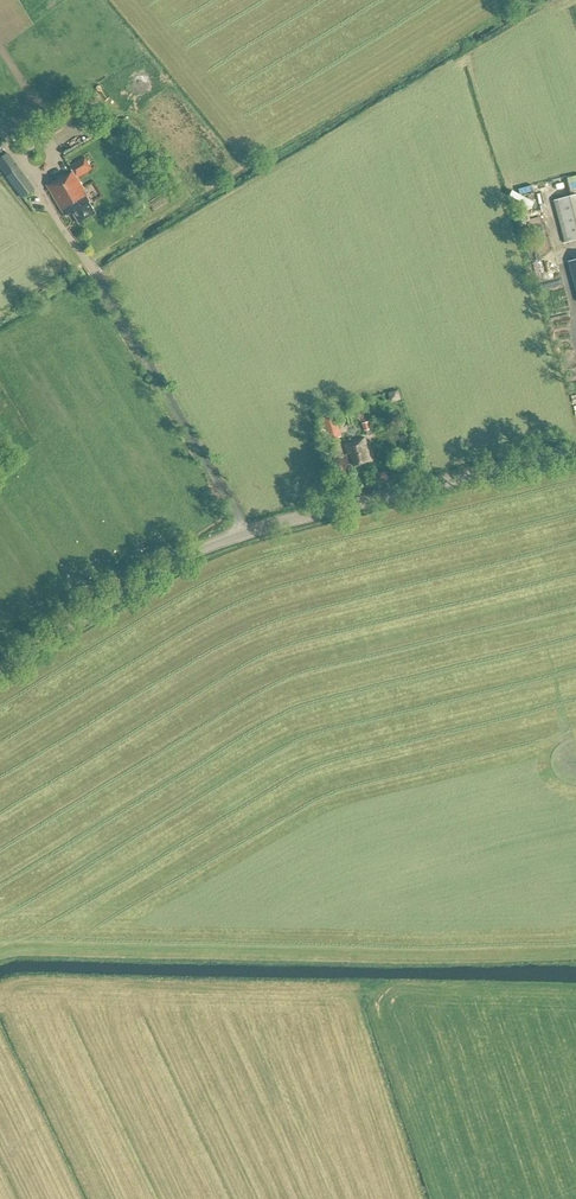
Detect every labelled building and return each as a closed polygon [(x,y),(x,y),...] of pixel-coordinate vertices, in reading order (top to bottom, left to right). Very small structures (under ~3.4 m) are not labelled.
[(76,178),(92,169),(85,157),(69,166),(73,173),(66,177),(65,175),(48,186),(66,217),(73,212),(79,223),(95,214),(91,207),(86,198),(88,197),(76,178)] [(23,198),(35,190),(19,168),(7,176),(23,198)] [(512,190),(509,196),(533,206),(536,200),(512,190)] [(575,241),(575,195),(554,201),(565,243),(575,241)] [(393,401),(401,398),(399,389),(390,391),(393,401)] [(329,441),(342,437),(335,415),(322,419),(329,441)] [(369,422),(362,423),(364,431),(371,430),(369,422)] [(372,461),(365,438),(345,444),(348,454),(351,454),(354,466),(372,461)]
